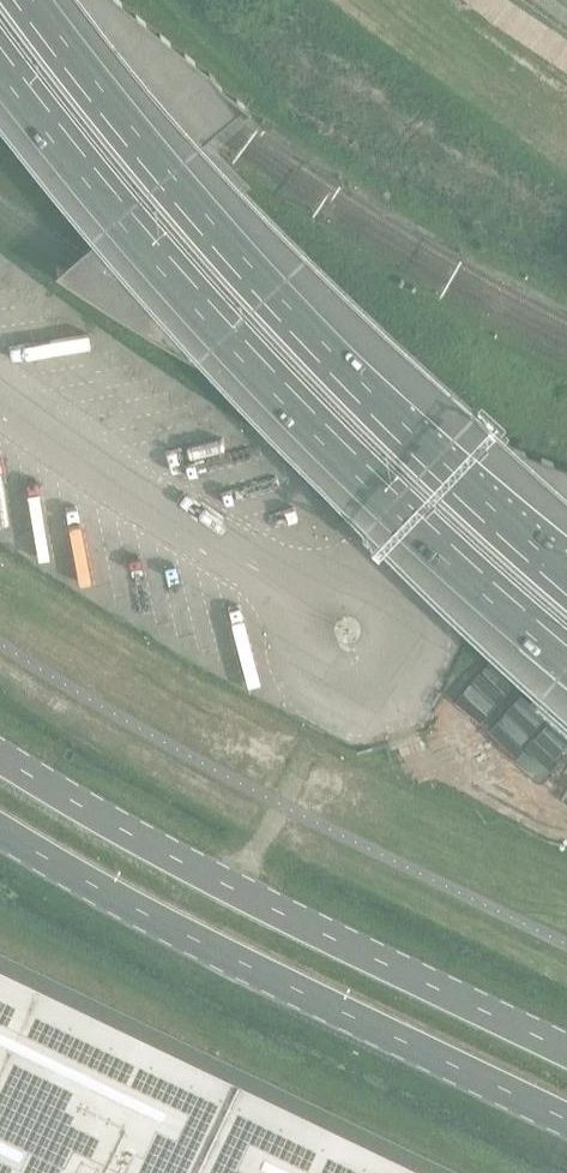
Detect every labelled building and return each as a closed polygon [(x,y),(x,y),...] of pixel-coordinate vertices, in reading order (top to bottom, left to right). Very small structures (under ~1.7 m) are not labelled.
[(0,954),(0,1172),(459,1172),(0,954)]
